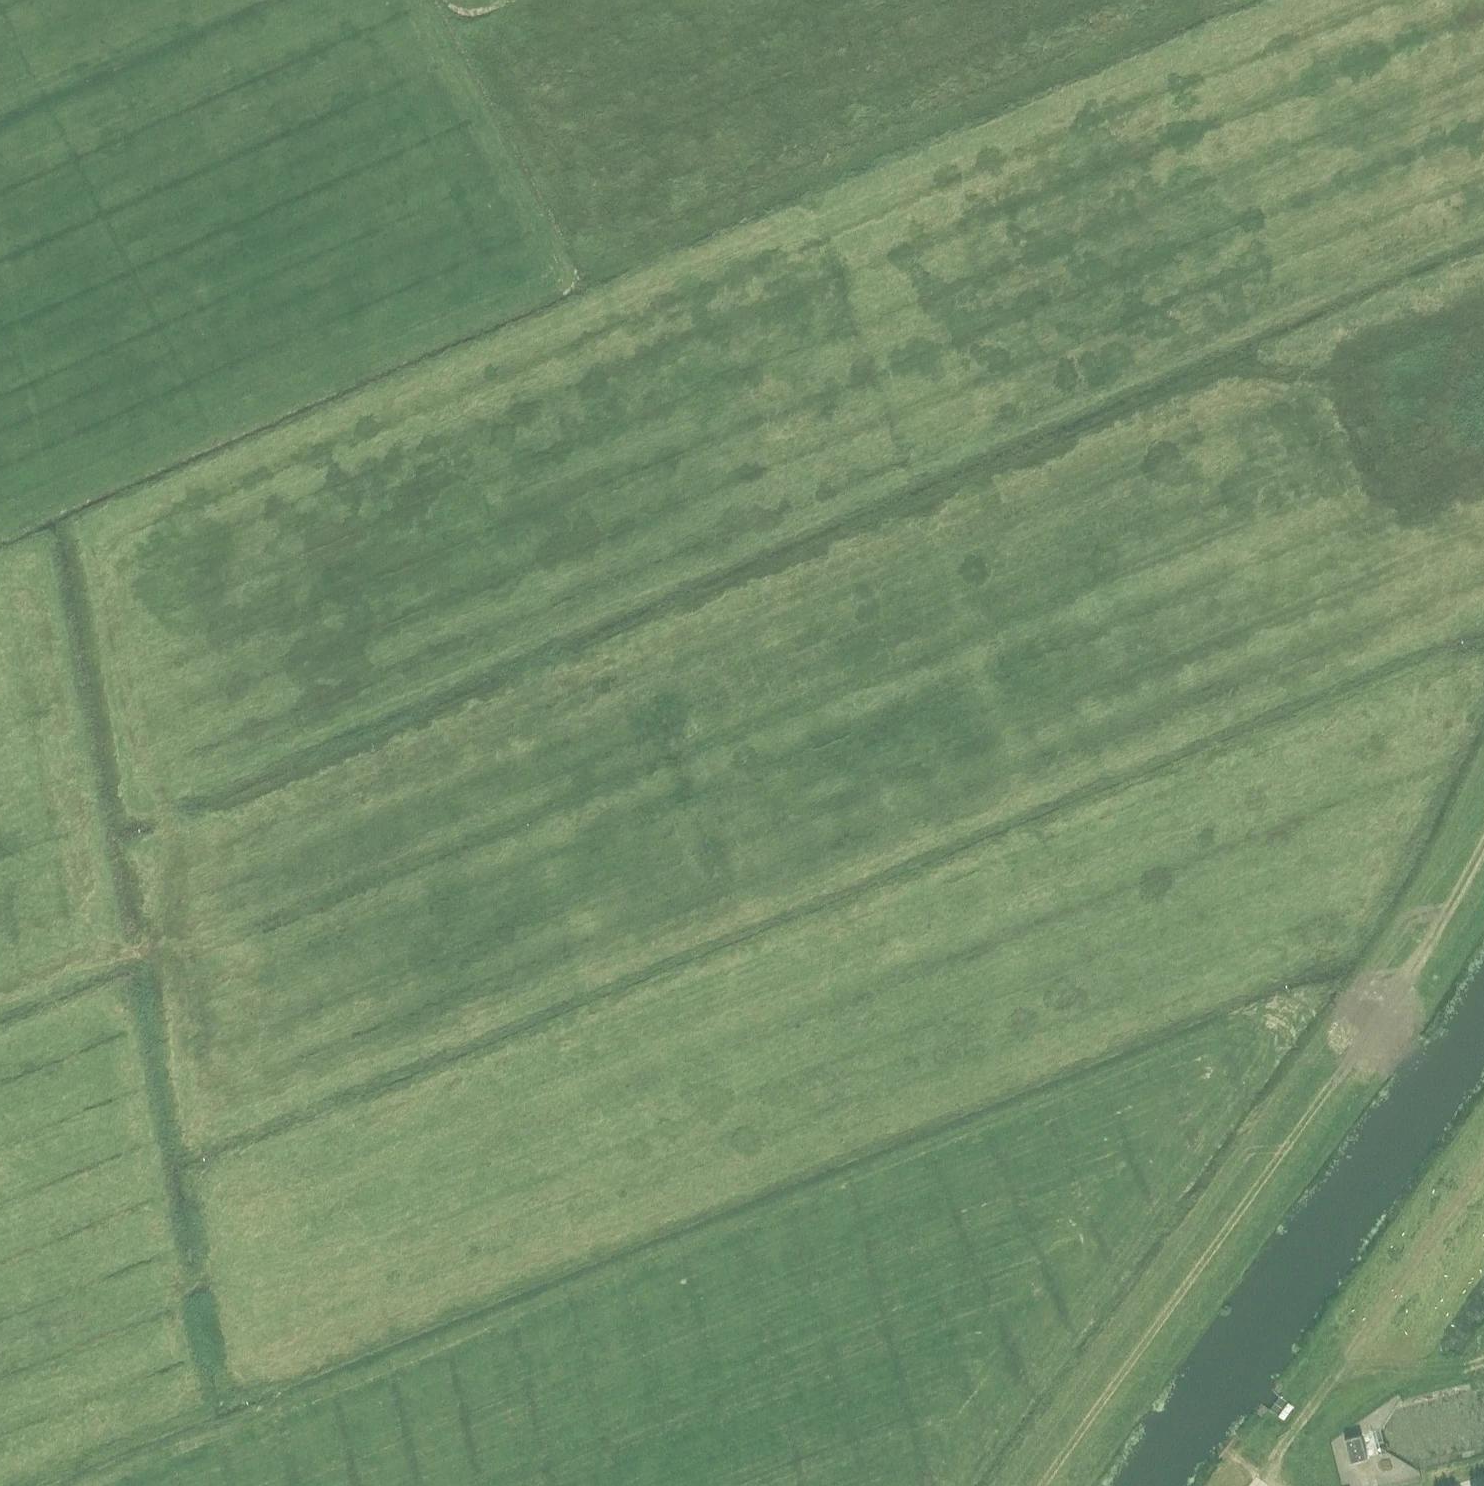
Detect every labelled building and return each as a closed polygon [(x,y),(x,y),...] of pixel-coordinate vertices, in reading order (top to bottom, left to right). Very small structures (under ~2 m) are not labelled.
[(1368,1457),(1362,1435),(1347,1438),(1353,1461),(1368,1457)]
